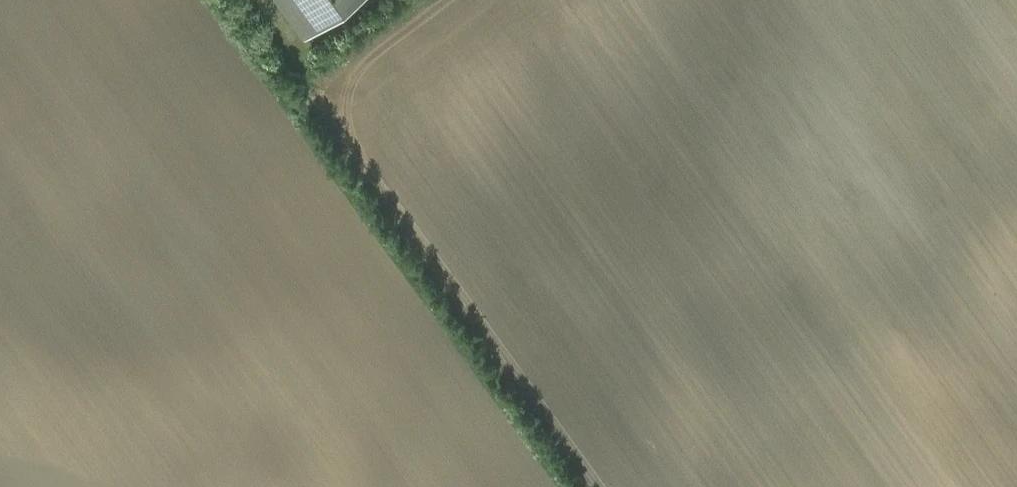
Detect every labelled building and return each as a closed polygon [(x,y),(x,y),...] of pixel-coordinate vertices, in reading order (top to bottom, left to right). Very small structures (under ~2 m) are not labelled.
[(304,37),(354,0),(276,0),(304,37)]
